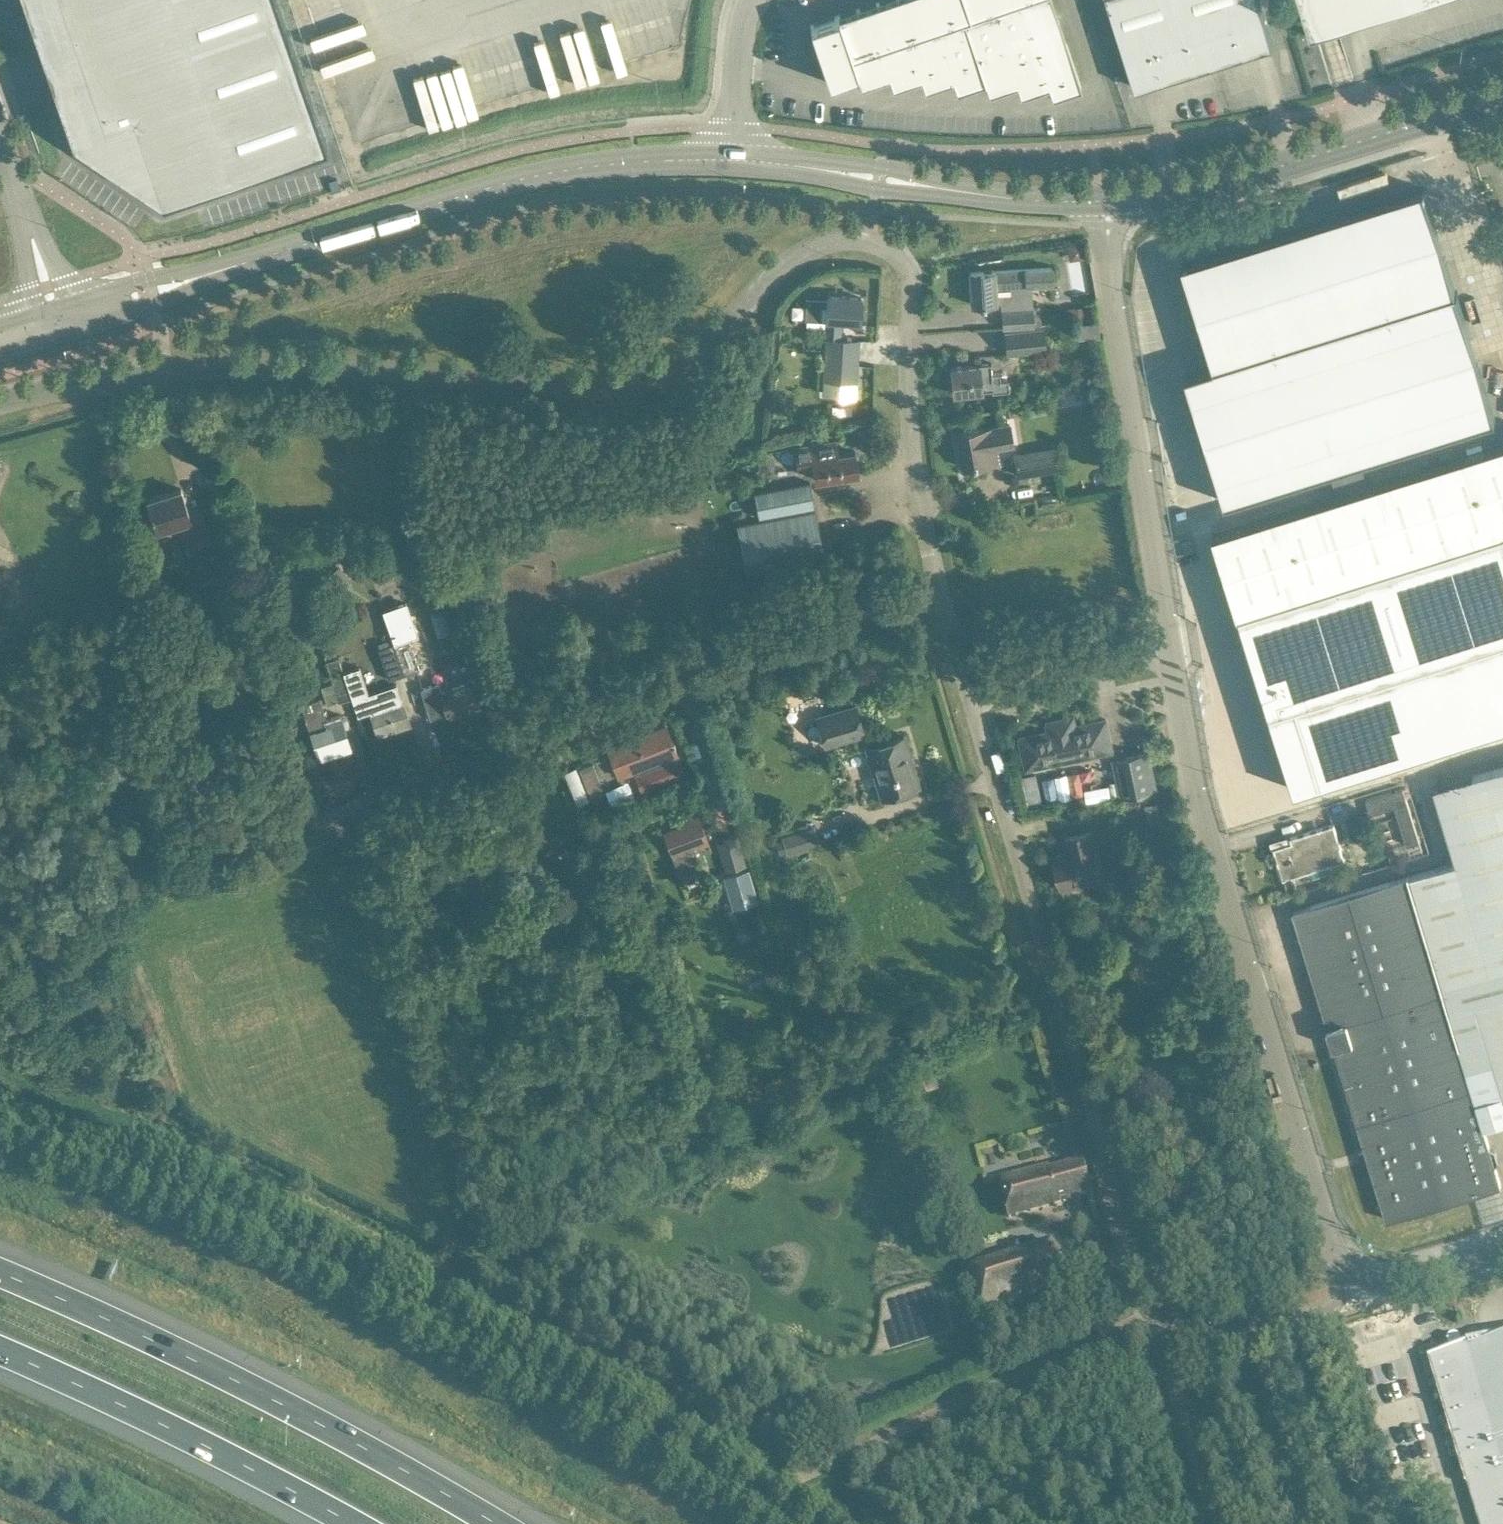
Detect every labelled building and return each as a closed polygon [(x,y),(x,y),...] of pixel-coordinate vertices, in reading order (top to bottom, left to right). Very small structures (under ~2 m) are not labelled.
[(277,0),(63,0),(87,67),(80,70),(113,167),(149,155),(164,198),(286,157),(327,143),(277,0)] [(1052,0),(884,0),(810,25),(829,82),(857,73),(861,84),(889,75),(893,86),(921,77),(925,88),(953,79),(957,90),(985,81),(989,92),(1017,82),(1021,94),(1049,84),(1052,96),(1081,86),(1052,0)] [(1136,87),(1141,86),(1140,82),(1269,42),(1270,45),(1274,44),(1260,0),(1109,0),(1136,87)] [(1367,13),(1367,14),(1414,0),(1363,0),(1367,13)] [(1456,290),(1424,188),(1183,263),(1215,365),(1186,374),(1226,502),(1496,417),(1457,291),(1458,291),(1458,290),(1456,290)] [(1099,253),(1080,256),(1086,290),(1104,287),(1099,253)] [(996,302),(995,287),(1053,283),(1052,266),(969,271),(971,304),(982,303),(982,305),(985,305),(985,303),(996,302)] [(806,297),(805,319),(826,320),(825,336),(827,336),(824,393),(854,395),(858,339),(840,338),(840,337),(841,320),(859,321),(861,297),(828,295),(828,298),(806,297)] [(1041,323),(1039,305),(1002,308),(1003,327),(1041,323)] [(1046,348),(1044,327),(1004,331),(1006,352),(1046,348)] [(991,363),(950,366),(953,393),(992,389),(993,392),(1010,390),(1009,387),(1010,387),(1010,384),(1009,384),(1009,380),(1001,380),(1000,373),(992,374),(991,363)] [(989,448),(995,447),(1013,444),(1010,423),(957,432),(963,467),(997,461),(997,460),(991,461),(989,448)] [(836,440),(794,447),(797,467),(813,465),(815,479),(837,475),(837,476),(859,472),(855,450),(838,453),(836,440)] [(1214,533),(1239,614),(1240,613),(1295,790),(1502,725),(1502,442),(1214,533)] [(1057,468),(1053,446),(1014,453),(1018,475),(1057,468)] [(814,505),(810,481),(754,492),(758,515),(814,505)] [(157,529),(190,519),(181,488),(148,498),(157,529)] [(824,556),(815,509),(736,524),(745,571),(824,556)] [(215,547),(209,523),(184,531),(191,555),(215,547)] [(404,670),(405,669),(406,673),(419,669),(409,640),(416,637),(405,604),(383,612),(395,644),(404,670)] [(395,644),(383,649),(391,674),(404,670),(395,644)] [(354,699),(345,671),(341,658),(328,662),(336,684),(325,688),(330,705),(340,702),(341,704),(354,699)] [(501,703),(488,662),(474,667),(478,678),(442,690),(439,681),(421,687),(424,696),(431,717),(483,700),(486,708),(501,703)] [(345,671),(354,699),(360,717),(371,713),(378,735),(410,725),(397,684),(370,692),(361,665),(345,671)] [(350,744),(342,720),(328,725),(320,698),(301,704),(313,740),(319,759),(333,754),(332,750),(350,744)] [(817,717),(825,744),(864,733),(856,705),(817,717)] [(1027,768),(1113,750),(1106,719),(1085,723),(1086,724),(1078,726),(1077,725),(1076,725),(1074,716),(1048,721),(1049,731),(1020,737),(1027,768)] [(608,746),(619,776),(639,768),(642,777),(651,773),(648,765),(677,754),(674,745),(675,745),(674,742),(673,742),(666,724),(608,746)] [(904,735),(867,746),(882,796),(919,785),(913,766),(910,767),(906,756),(910,755),(904,735)] [(1116,768),(1122,796),(1156,789),(1148,752),(1125,756),(1126,766),(1116,768)] [(593,762),(580,767),(591,798),(604,793),(593,762)] [(1407,875),(1458,1043),(1486,1034),(1495,1065),(1502,1092),(1502,767),(1472,776),(1475,785),(1437,794),(1456,859),(1407,875)] [(1395,806),(1407,845),(1420,841),(1404,787),(1366,799),(1370,813),(1395,806)] [(708,841),(703,828),(705,827),(703,820),(700,821),(698,814),(682,820),(684,824),(665,831),(677,862),(681,874),(702,866),(695,846),(708,841)] [(1334,823),(1292,836),(1291,836),(1292,841),(1274,846),(1283,878),(1345,860),(1334,823)] [(814,826),(782,836),(788,855),(820,845),(814,826)] [(1062,887),(1105,877),(1098,843),(1097,844),(1094,830),(1065,837),(1068,852),(1054,855),(1062,887)] [(744,869),(736,842),(719,846),(727,873),(744,869)] [(747,868),(724,876),(733,907),(742,904),(739,895),(754,891),(747,868)] [(1407,875),(1293,911),(1353,1109),(1366,1149),(1359,1152),(1362,1163),(1369,1160),(1387,1219),(1444,1202),(1501,1184),(1501,1183),(1501,1184),(1494,1163),(1498,1159),(1496,1155),(1496,1153),(1495,1149),(1489,1146),(1472,1088),(1473,1088),(1473,1087),(1471,1087),(1458,1043),(1407,875)] [(935,1063),(914,1071),(933,1125),(954,1118),(949,1106),(952,1105),(950,1100),(948,1101),(943,1085),(964,1077),(967,1076),(961,1060),(937,1068),(935,1065),(935,1063)] [(1048,1166),(1002,1178),(1011,1216),(1093,1194),(1084,1160),(1049,1170),(1048,1166)] [(1302,1241),(1301,1238),(1298,1230),(1287,1233),(1291,1244),(1302,1241)] [(967,1266),(981,1310),(1068,1282),(1060,1253),(1055,1254),(1052,1241),(967,1266)] [(1499,1335),(1497,1336),(1497,1337),(1496,1339),(1497,1340),(1497,1341),(1485,1345),(1483,1339),(1429,1355),(1479,1523),(1502,1523),(1502,1333),(1500,1334),(1499,1335)]
